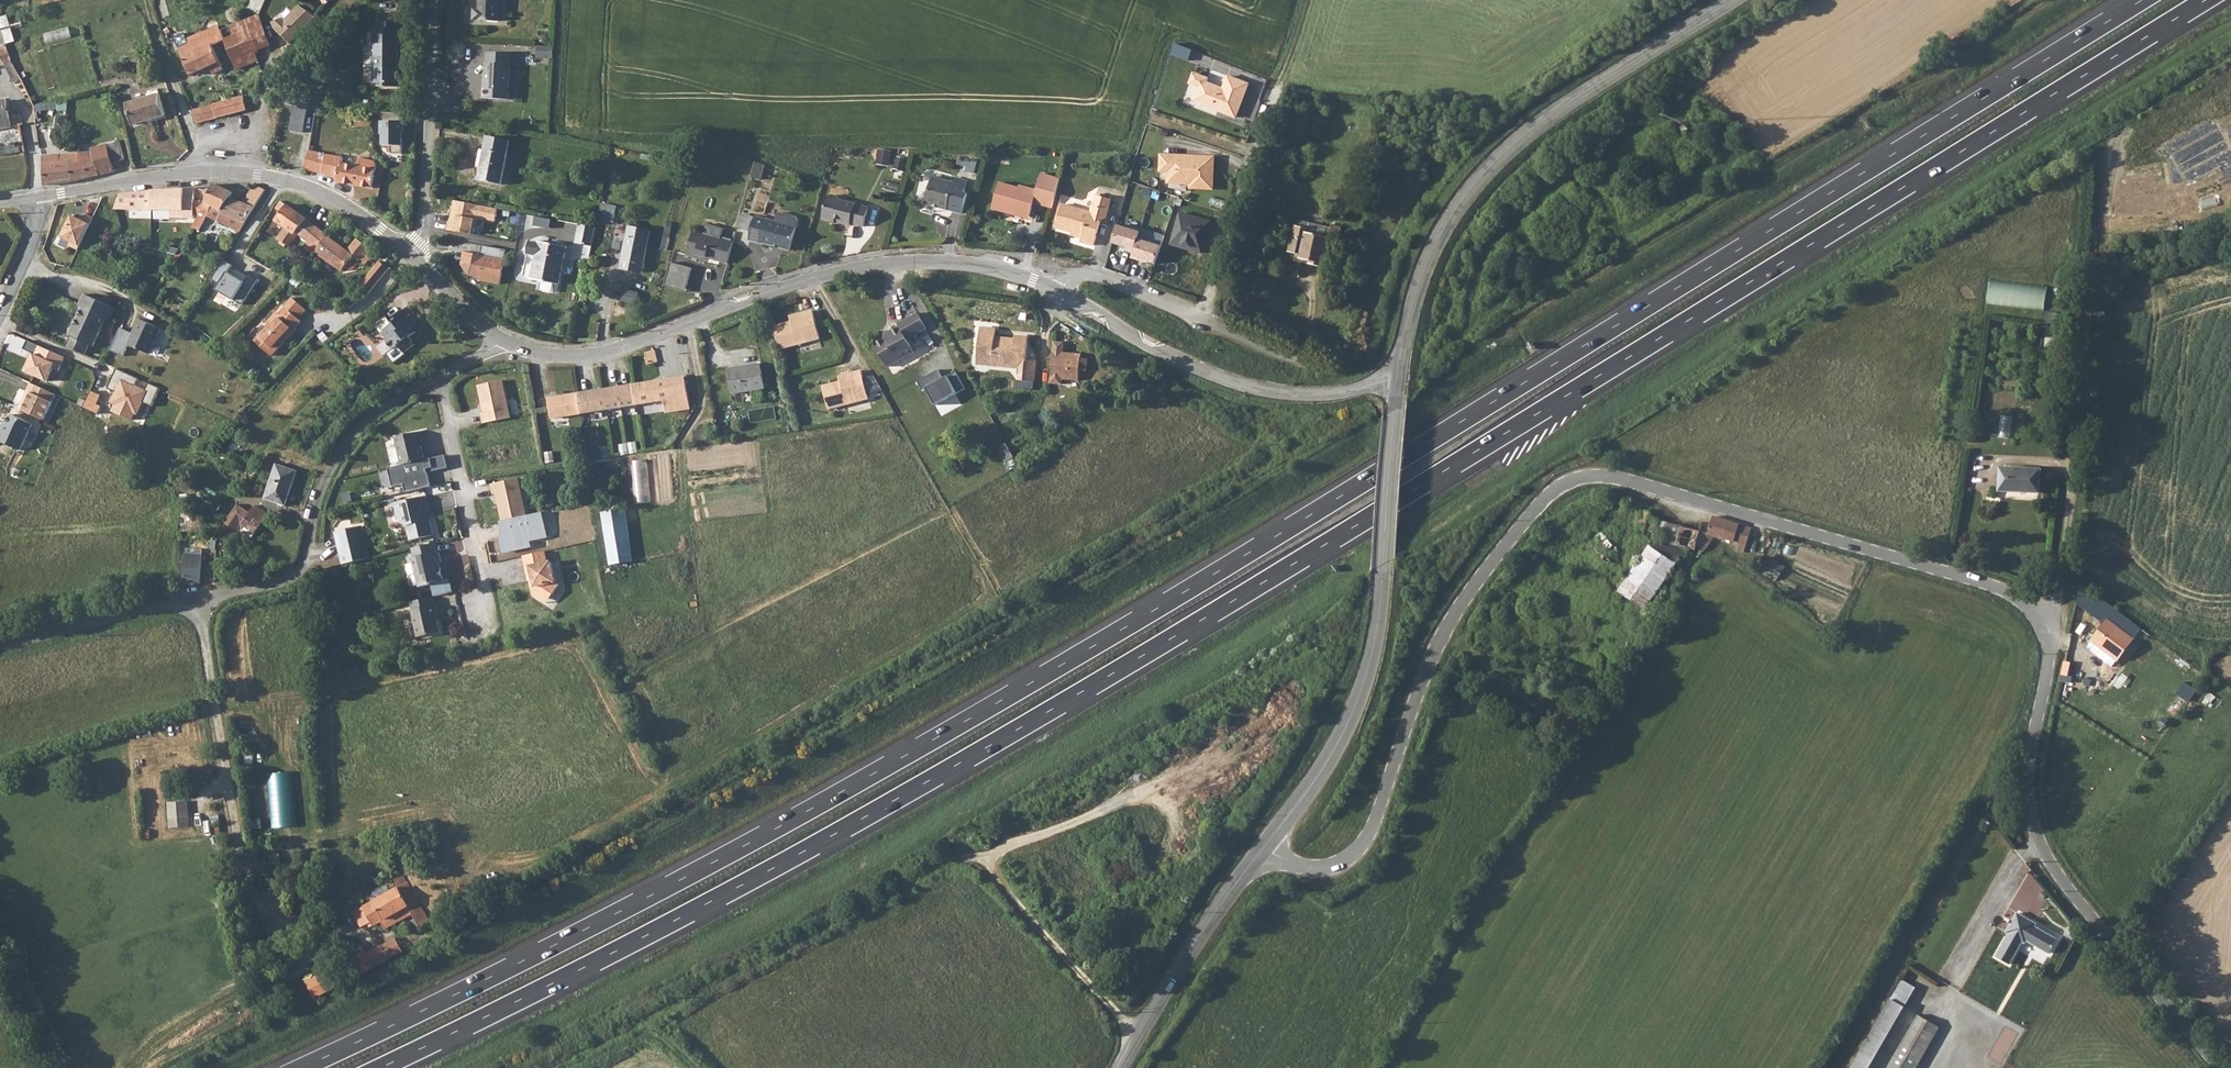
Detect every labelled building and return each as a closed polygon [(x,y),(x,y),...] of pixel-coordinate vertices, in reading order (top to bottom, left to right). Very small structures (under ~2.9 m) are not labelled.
[(473,18),(499,18),(500,0),(480,0),(479,7),(474,6),(473,18)] [(501,23),(509,24),(511,0),(503,0),(501,23)] [(311,16),(297,4),(283,19),(279,16),(272,24),(289,39),(311,16)] [(271,46),(258,13),(227,25),(232,35),(223,38),(224,41),(236,70),(258,62),(254,52),(271,46)] [(373,31),(372,83),(381,84),(381,87),(396,87),(396,31),(399,32),(399,23),(396,23),(396,13),(380,13),(380,22),(377,22),(377,31),(373,31)] [(47,33),(49,42),(73,37),(71,28),(47,33)] [(212,46),(224,41),(223,38),(219,28),(188,38),(190,45),(180,48),(189,74),(210,66),(212,74),(222,70),(212,46)] [(1172,53),(1191,60),(1195,50),(1176,43),(1172,53)] [(8,48),(0,51),(0,55),(13,84),(22,81),(12,61),(11,58),(8,48)] [(516,53),(487,52),(487,63),(486,63),(484,82),(486,82),(485,98),(508,99),(510,65),(515,65),(516,53)] [(1235,117),(1247,83),(1226,75),(1222,87),(1207,81),(1209,77),(1192,71),(1187,83),(1193,86),(1188,99),(1235,117)] [(159,95),(145,99),(151,121),(165,116),(159,95)] [(244,96),(193,111),(197,124),(247,110),(244,96)] [(151,121),(145,99),(128,105),(134,126),(151,121)] [(0,102),(0,129),(11,127),(6,101),(0,102)] [(289,130),(302,132),(307,106),(294,103),(289,130)] [(370,120),(355,119),(355,128),(370,129),(370,120)] [(401,121),(378,120),(378,133),(380,133),(380,145),(400,145),(401,121)] [(484,149),(480,167),(478,178),(500,183),(509,140),(487,135),(484,149)] [(70,166),(72,182),(115,171),(113,164),(125,161),(120,142),(90,150),(90,153),(79,154),(79,165),(70,166)] [(877,164),(892,166),(893,150),(879,149),(877,164)] [(304,167),(304,171),(338,179),(337,182),(372,190),(375,168),(371,162),(358,160),(357,170),(341,167),(342,159),(308,152),(304,167)] [(1188,188),(1214,188),(1215,154),(1157,152),(1156,173),(1166,173),(1166,184),(1188,184),(1188,188)] [(79,154),(41,157),(44,186),(72,182),(70,166),(79,165),(79,154)] [(978,172),(979,159),(968,158),(967,170),(978,172)] [(758,162),(753,179),(763,181),(767,166),(758,162)] [(998,182),(991,208),(1006,212),(1007,208),(1031,215),(1034,204),(1052,209),(1061,177),(1039,171),(1034,189),(1019,185),(1018,188),(998,182)] [(956,184),(934,177),(927,203),(949,210),(950,207),(955,209),(954,211),(965,214),(970,194),(966,193),(970,182),(958,178),(956,184)] [(203,213),(196,225),(202,229),(209,214),(234,225),(233,228),(240,232),(265,190),(255,186),(243,204),(229,197),(231,193),(215,186),(214,188),(206,206),(203,213)] [(195,189),(171,190),(172,210),(172,218),(195,217),(195,213),(203,213),(206,206),(196,201),(196,198),(195,189)] [(201,189),(195,189),(196,198),(200,200),(203,199),(206,197),(205,193),(201,189)] [(141,192),(121,196),(117,210),(151,212),(172,210),(171,190),(141,192)] [(1065,205),(1058,225),(1085,234),(1083,241),(1094,245),(1103,217),(1106,217),(1113,198),(1097,193),(1092,213),(1065,205)] [(827,199),(821,220),(834,224),(835,220),(840,221),(841,225),(850,228),(852,224),(863,227),(869,209),(841,201),(839,196),(833,194),(827,199)] [(494,223),(497,208),(452,200),(446,229),(471,234),(474,219),(494,223)] [(280,245),(286,249),(297,234),(296,233),(305,220),(280,202),(274,209),(280,214),(274,221),(280,226),(272,236),(281,242),(280,245)] [(599,212),(597,221),(612,224),(614,215),(599,212)] [(758,217),(751,242),(773,247),(773,246),(782,248),(781,250),(792,252),(800,222),(798,216),(780,212),(777,222),(758,217)] [(90,223),(68,213),(54,243),(66,248),(68,246),(77,250),(90,223)] [(1181,213),(1172,245),(1201,254),(1204,243),(1201,242),(1204,232),(1207,233),(1211,223),(1181,213)] [(750,228),(752,216),(742,214),(740,226),(750,228)] [(537,217),(536,226),(552,227),(553,218),(537,217)] [(305,220),(296,233),(297,234),(309,243),(307,247),(315,253),(328,237),(305,220)] [(1110,242),(1133,249),(1136,238),(1138,230),(1115,224),(1110,242)] [(1298,224),(1290,251),(1303,254),(1303,258),(1313,261),(1313,265),(1323,267),(1331,237),(1309,231),(1310,227),(1298,224)] [(577,225),(573,244),(589,247),(593,229),(577,225)] [(627,227),(618,268),(640,273),(648,232),(627,227)] [(690,256),(700,259),(701,255),(715,259),(730,263),(736,243),(696,233),(690,256)] [(328,237),(315,253),(340,272),(344,266),(350,271),(363,255),(369,260),(374,254),(356,240),(346,251),(328,237)] [(1154,265),(1160,245),(1136,238),(1133,249),(1130,258),(1154,265)] [(527,241),(525,254),(536,256),(531,279),(557,285),(565,247),(538,241),(538,244),(527,241)] [(504,259),(462,251),(459,263),(468,276),(500,284),(504,259)] [(686,291),(695,260),(675,255),(666,285),(686,291)] [(233,265),(222,258),(209,279),(216,284),(214,288),(241,305),(256,282),(247,276),(243,283),(227,273),(233,265)] [(367,293),(388,269),(379,262),(359,286),(367,293)] [(2058,288),(1992,279),(1988,306),(2054,315),(2058,288)] [(73,337),(68,348),(84,355),(89,344),(93,346),(106,317),(109,318),(113,309),(83,295),(79,305),(83,306),(69,335),(73,337)] [(266,328),(259,335),(268,343),(263,348),(271,356),(283,343),(281,342),(285,337),(287,339),(295,330),(294,328),(301,320),(300,319),(306,311),(292,298),(285,307),(286,308),(279,315),(276,312),(267,322),(266,328)] [(396,322),(382,332),(387,338),(385,341),(393,350),(397,347),(403,354),(415,344),(409,337),(415,333),(410,325),(417,319),(408,307),(397,315),(396,322)] [(819,339),(811,308),(788,314),(789,321),(771,326),(778,350),(819,339)] [(892,335),(876,344),(889,367),(915,353),(907,339),(927,328),(918,313),(899,324),(900,326),(890,332),(892,335)] [(119,328),(109,350),(123,356),(127,346),(149,356),(162,328),(138,318),(131,333),(119,328)] [(982,327),(978,353),(987,355),(986,365),(1021,369),(1021,381),(1034,382),(1036,361),(1026,359),(1029,337),(1015,336),(1015,341),(1006,340),(1006,343),(995,342),(996,329),(982,327)] [(911,338),(918,355),(937,347),(929,330),(911,338)] [(58,371),(64,357),(26,339),(22,348),(31,352),(22,371),(46,381),(52,368),(58,371)] [(1055,343),(1050,384),(1062,385),(1062,380),(1079,381),(1080,371),(1087,372),(1088,360),(1081,359),(1081,355),(1067,354),(1066,356),(1063,356),(1064,343),(1055,343)] [(653,348),(645,352),(647,364),(656,364),(653,348)] [(761,366),(729,371),(732,395),(765,390),(761,366)] [(866,398),(859,369),(837,374),(838,380),(820,385),(825,403),(843,399),(844,404),(866,398)] [(136,379),(116,370),(108,387),(115,390),(109,402),(113,404),(110,411),(131,420),(133,415),(136,416),(142,403),(151,407),(160,387),(148,382),(145,389),(133,384),(136,379)] [(963,389),(954,372),(941,378),(937,370),(917,381),(922,391),(925,389),(933,404),(963,389)] [(579,394),(549,399),(552,418),(581,413),(607,409),(622,407),(636,404),(664,400),(666,412),(690,408),(685,377),(633,385),(619,388),(604,390),(579,394)] [(502,380),(478,386),(484,413),(482,414),(484,423),(510,417),(502,380)] [(55,394),(30,383),(18,410),(43,421),(55,394)] [(100,395),(89,390),(82,407),(97,413),(99,406),(96,405),(100,395)] [(5,431),(1,440),(23,450),(35,424),(14,414),(9,426),(11,427),(8,433),(5,431)] [(2011,437),(2012,416),(2004,415),(2002,436),(2011,437)] [(420,432),(395,437),(402,465),(414,462),(414,461),(423,458),(420,441),(422,440),(420,432)] [(1008,444),(1000,449),(1007,462),(1016,457),(1008,444)] [(444,453),(423,458),(414,461),(414,462),(402,465),(387,469),(392,486),(403,483),(405,493),(430,487),(427,472),(447,468),(444,453)] [(635,504),(651,503),(649,459),(633,460),(635,504)] [(276,464),(266,498),(286,505),(296,471),(276,464)] [(1999,467),(1998,499),(2044,501),(2046,469),(1999,467)] [(518,479),(491,484),(493,494),(496,494),(502,519),(526,514),(518,479)] [(426,496),(394,503),(398,520),(407,526),(410,539),(432,535),(427,511),(429,511),(426,496)] [(239,503),(220,529),(234,540),(245,527),(254,534),(269,515),(255,505),(250,511),(239,503)] [(633,562),(624,507),(599,510),(608,565),(633,562)] [(1695,520),(1685,518),(1662,511),(1657,531),(1659,532),(1655,538),(1622,584),(1629,589),(1648,603),(1694,541),(1702,540),(1712,542),(1716,527),(1743,534),(1742,543),(1749,544),(1758,521),(1720,510),(1714,525),(1705,524),(1707,512),(1698,511),(1695,520)] [(542,511),(526,514),(502,519),(495,520),(502,552),(530,547),(529,541),(547,538),(542,511)] [(369,558),(361,524),(333,530),(341,564),(369,558)] [(435,543),(412,548),(414,557),(412,557),(419,587),(431,585),(430,582),(442,580),(439,564),(442,564),(439,552),(437,552),(435,543)] [(185,584),(201,585),(203,550),(192,549),(191,555),(186,554),(185,584)] [(545,552),(524,556),(528,576),(532,575),(534,586),(532,589),(534,594),(541,599),(547,590),(553,594),(559,585),(555,582),(551,561),(547,562),(545,552)] [(1779,580),(1787,565),(1773,557),(1765,571),(1779,580)] [(2085,647),(2115,669),(2137,639),(2109,619),(2116,609),(2082,584),(2077,605),(2103,624),(2085,647)] [(436,604),(411,609),(417,637),(439,632),(435,615),(439,614),(436,604)] [(190,800),(169,802),(171,827),(192,826),(190,800)] [(270,812),(255,814),(257,835),(272,833),(270,812)] [(400,891),(353,917),(361,930),(371,925),(373,929),(407,911),(418,931),(430,925),(417,903),(408,908),(400,891)] [(2009,934),(1996,957),(2010,965),(2022,942),(2026,944),(2028,941),(2050,953),(2057,939),(2035,927),(2036,924),(2017,913),(2006,932),(2009,934)] [(382,950),(387,961),(401,953),(396,942),(382,950)] [(317,951),(291,955),(293,966),(319,962),(317,951)] [(308,978),(314,997),(335,990),(330,972),(308,978)] [(1854,1067),(1872,1067),(1915,985),(1901,978),(1854,1067)] [(1888,1067),(1912,1067),(1930,1037),(1933,1039),(1939,1027),(1918,1015),(1888,1067)]
